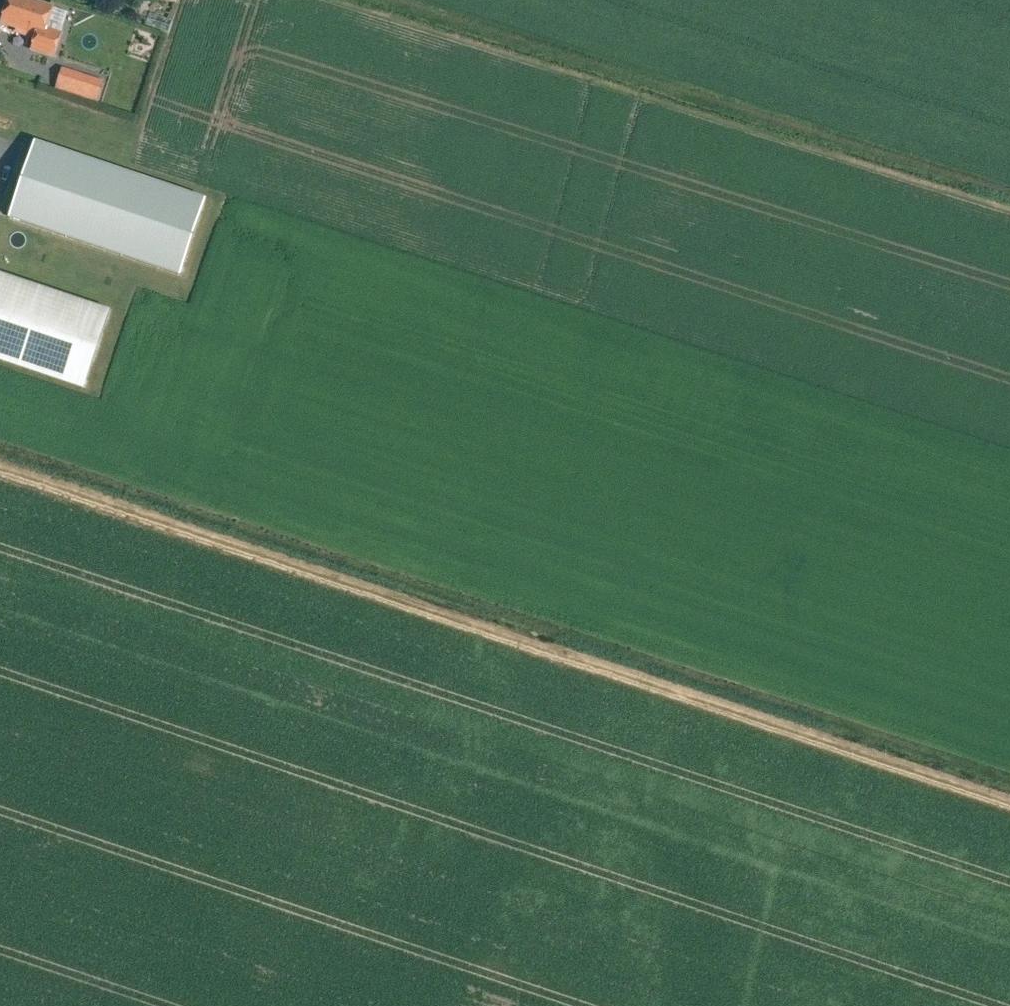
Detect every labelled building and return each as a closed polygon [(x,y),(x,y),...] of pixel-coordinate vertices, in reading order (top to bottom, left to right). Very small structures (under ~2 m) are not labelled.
[(2,23),(17,28),(16,32),(36,38),(32,50),(55,57),(63,33),(46,28),(53,6),(35,0),(9,0),(2,23)] [(58,70),(54,92),(100,100),(104,78),(58,70)] [(34,143),(8,219),(178,278),(204,202),(34,143)] [(82,388),(108,313),(0,276),(0,360),(82,388)]
